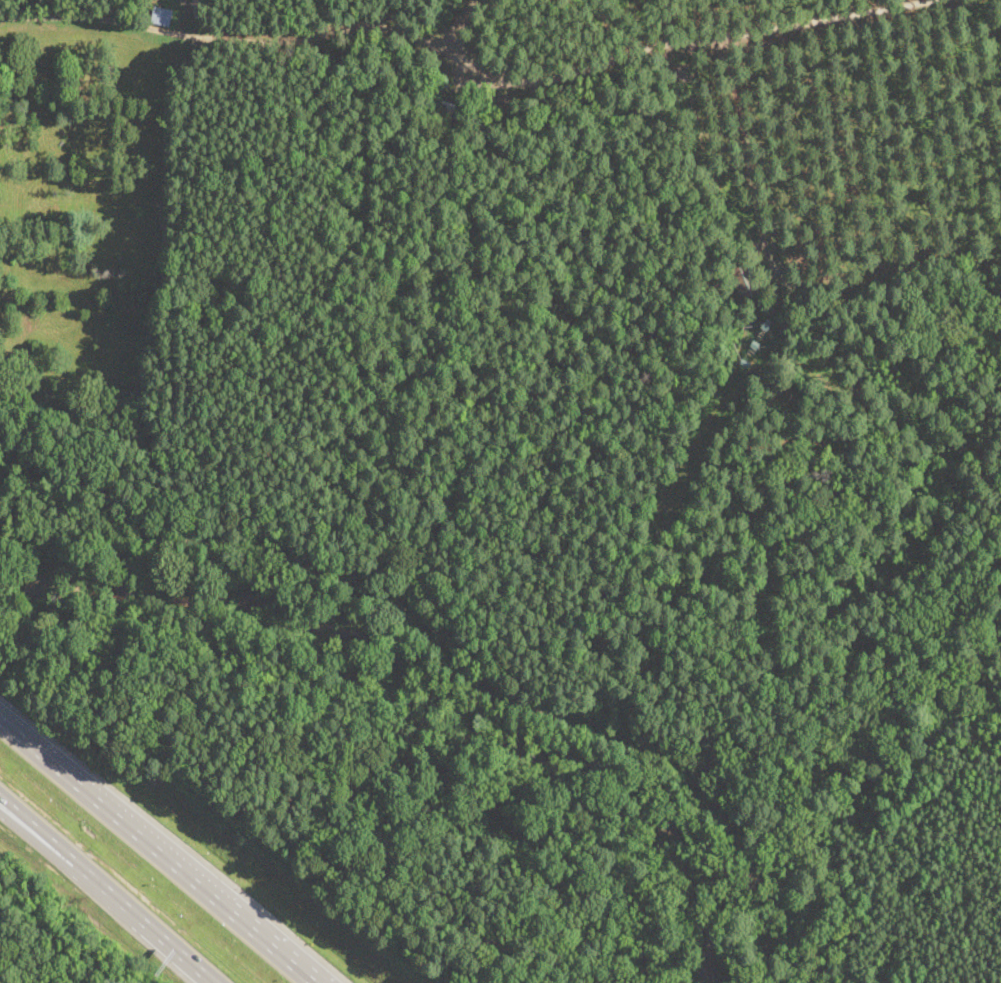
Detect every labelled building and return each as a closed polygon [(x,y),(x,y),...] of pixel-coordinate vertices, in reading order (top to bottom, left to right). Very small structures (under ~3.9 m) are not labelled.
[(150,23),(153,6),(172,10),(168,27),(150,23)] [(486,112),(483,122),(469,119),(471,109),(486,112)] [(771,325),(767,330),(761,326),(764,321),(771,325)] [(761,343),(757,349),(750,346),(754,339),(761,343)] [(751,362),(749,367),(740,363),(743,358),(751,362)]
